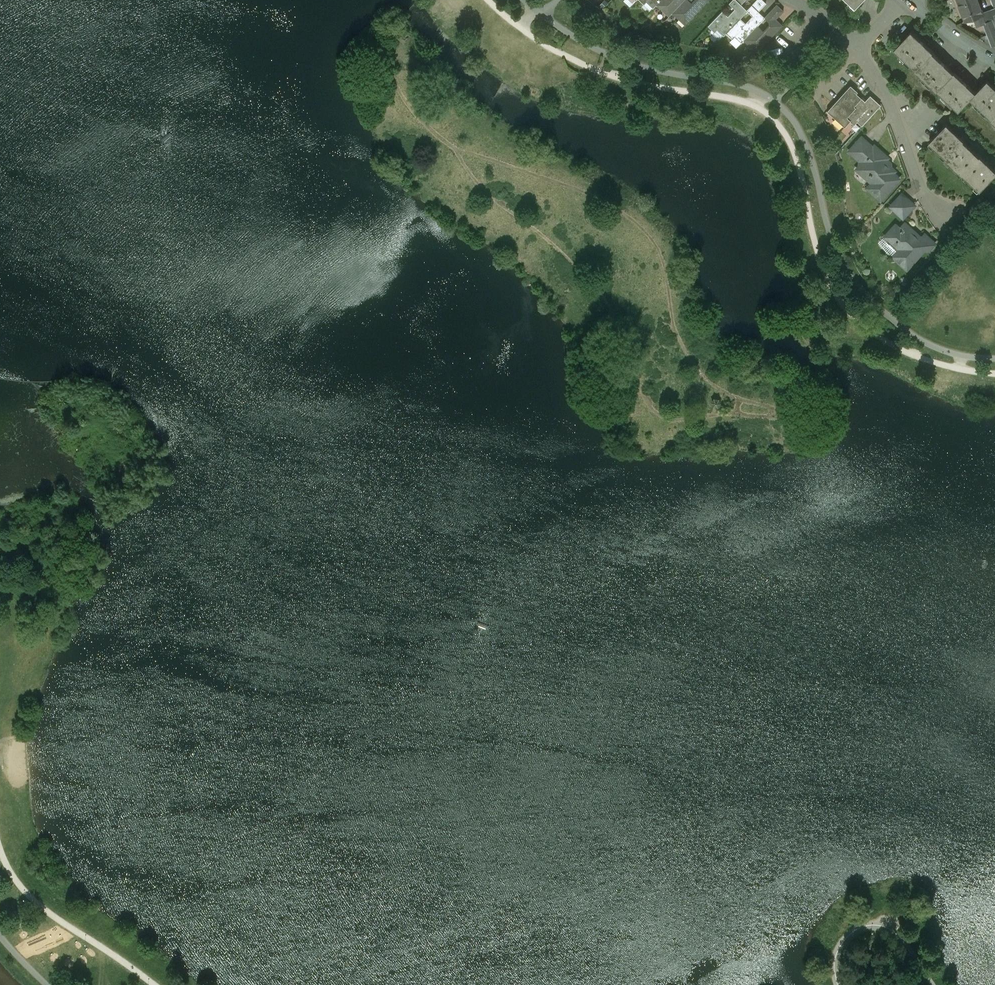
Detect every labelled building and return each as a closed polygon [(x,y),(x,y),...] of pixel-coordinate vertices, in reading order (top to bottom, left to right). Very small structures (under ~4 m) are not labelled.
[(656,4),(668,17),(672,13),(684,0),(660,0),(656,4)] [(687,0),(684,0),(672,13),(679,19),(681,17),(687,22),(708,0),(696,0),(692,4),(687,0)] [(722,11),(708,26),(714,32),(717,29),(723,35),(740,18),(747,11),(747,10),(743,7),(741,9),(739,7),(741,5),(736,0),(732,0),(729,3),(729,4),(735,9),(728,16),(722,11)] [(752,5),(758,12),(766,4),(762,0),(757,0),(752,5)] [(966,22),(974,18),(977,26),(983,24),(986,23),(986,22),(982,13),(983,12),(978,0),(958,0),(966,22)] [(740,18),(723,35),(723,36),(726,33),(732,39),(735,37),(741,43),(743,40),(764,18),(758,12),(752,5),(747,10),(747,11),(752,16),(745,23),(740,18)] [(764,18),(743,40),(750,46),(752,44),(759,50),(783,25),(776,19),(784,11),(777,5),(764,18)] [(990,10),(983,12),(982,13),(986,22),(993,20),(990,10)] [(986,22),(986,23),(983,24),(992,47),(994,46),(994,24),(994,21),(993,20),(986,22)] [(988,80),(976,93),(955,72),(954,73),(933,53),(934,52),(912,31),(895,49),(911,65),(916,69),(916,70),(932,86),(937,91),(938,91),(959,111),(970,100),(971,99),(992,119),(992,120),(994,123),(994,87),(988,80)] [(857,92),(850,86),(827,111),(844,127),(849,121),(854,125),(857,122),(861,126),(880,105),(870,96),(864,102),(855,93),(857,92)] [(964,141),(965,141),(948,124),(930,142),(947,158),(946,159),(963,175),(964,175),(981,191),(994,176),(994,169),(981,156),(980,157),(964,141)] [(873,149),(861,139),(850,151),(863,163),(858,169),(865,175),(869,175),(875,181),(868,188),(880,199),(898,179),(891,173),(893,171),(883,162),(886,158),(874,147),(873,149)] [(982,192),(987,196),(994,188),(990,184),(982,192)] [(914,206),(902,194),(891,207),(903,218),(914,206)] [(911,230),(905,224),(900,230),(898,228),(893,228),(888,234),(888,239),(893,243),(897,243),(901,247),(894,254),(900,260),(899,262),(906,268),(923,250),(916,244),(921,238),(916,238),(912,234),(911,230)] [(935,244),(925,234),(921,238),(916,244),(923,250),(929,250),(935,244)]
